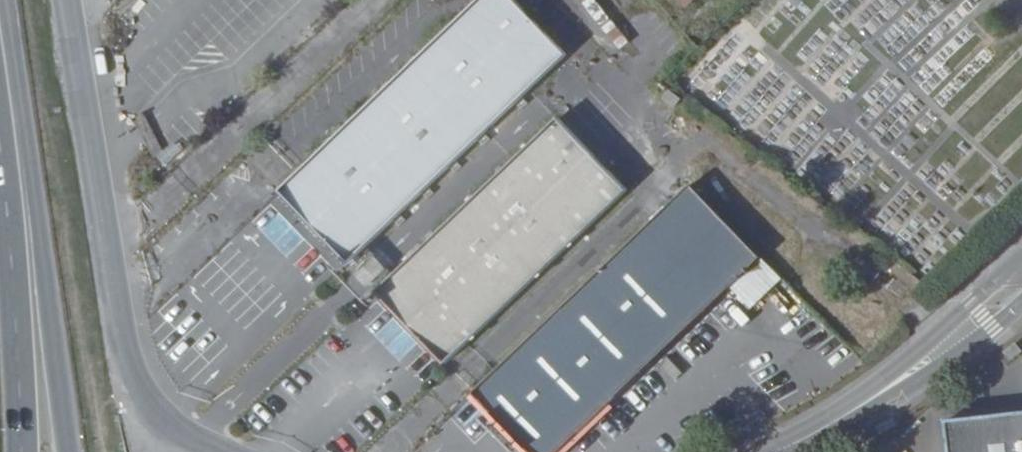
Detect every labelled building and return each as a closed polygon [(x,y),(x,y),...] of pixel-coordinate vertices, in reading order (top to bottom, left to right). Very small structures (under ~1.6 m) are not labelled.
[(281,191),(350,263),(568,55),(516,0),(480,0),(281,191)] [(446,364),(628,191),(559,118),(377,291),(446,364)] [(762,257),(692,184),(474,393),(530,451),(559,451),(762,257)] [(948,420),(951,451),(1021,451),(1021,412),(948,420)]
